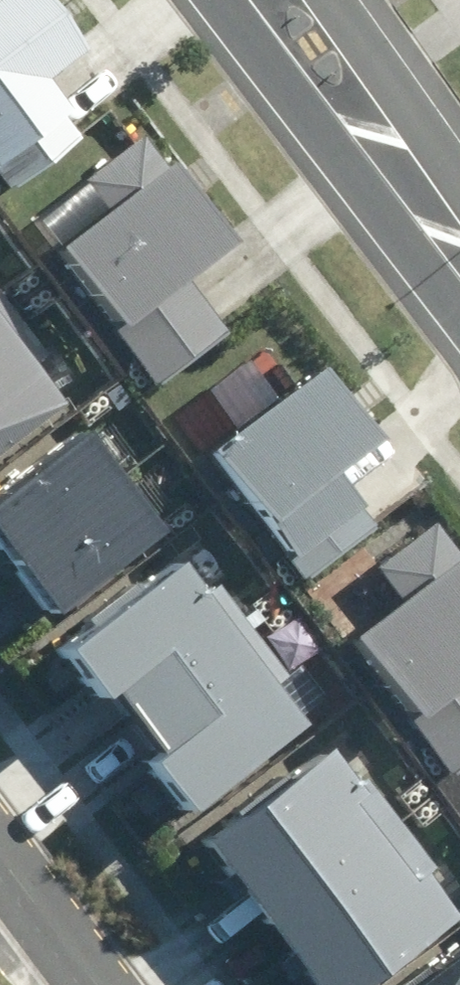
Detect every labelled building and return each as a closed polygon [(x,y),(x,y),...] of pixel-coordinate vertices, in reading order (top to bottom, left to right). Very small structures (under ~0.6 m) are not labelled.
[(72,134),(34,87),(82,48),(43,0),(0,0),(0,191),(72,134)] [(88,202),(33,246),(152,395),(224,338),(179,281),(224,244),(140,139),(78,188),(88,202)] [(61,396),(0,315),(0,441),(61,396)] [(289,579),(359,526),(316,470),(357,438),(303,368),(192,453),(289,579)] [(0,441),(0,620),(19,646),(166,537),(61,396),(0,441)] [(429,525),(374,564),(391,589),(332,631),(438,781),(459,765),(459,569),(429,525)] [(261,695),(288,674),(215,580),(189,601),(155,557),(35,649),(70,695),(90,680),(140,746),(121,761),(161,813),(281,721),(261,695)] [(179,838),(294,984),(338,984),(445,902),(313,733),(179,838)] [(454,939),(392,984),(459,984),(459,946),(454,939)]
